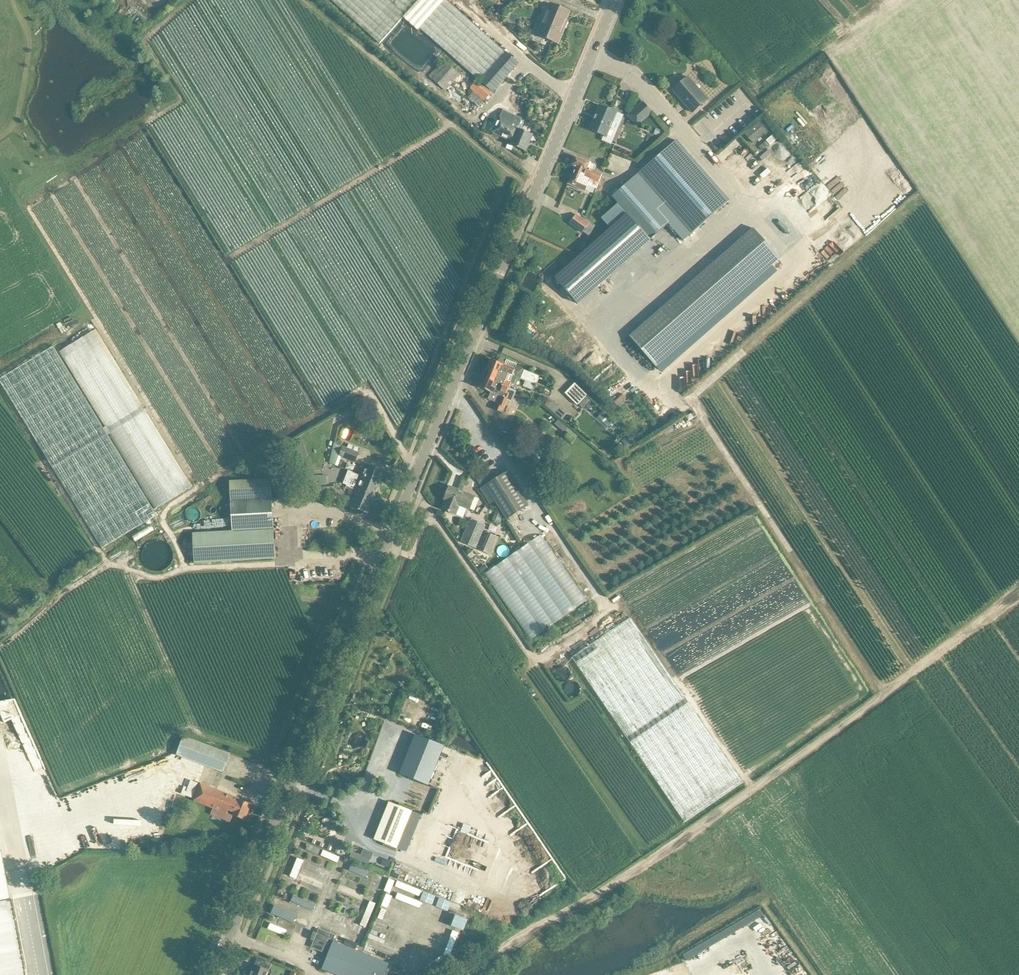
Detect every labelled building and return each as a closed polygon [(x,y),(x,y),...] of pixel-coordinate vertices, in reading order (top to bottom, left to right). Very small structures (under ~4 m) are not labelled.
[(468,97),(478,108),(492,92),(493,92),(518,63),(505,52),(447,0),(331,0),(379,43),(403,17),(418,30),(420,27),(478,79),(469,88),(473,91),(468,97)] [(538,35),(558,43),(565,27),(563,26),(569,11),(551,4),(538,35)] [(429,77),(446,91),(460,75),(443,60),(429,77)] [(673,90),(693,112),(708,99),(688,77),(673,90)] [(634,109),(644,120),(652,112),(643,102),(634,109)] [(589,129),(605,136),(609,128),(616,131),(622,116),(617,113),(600,106),(595,119),(594,118),(589,129)] [(512,141),(511,145),(526,151),(533,134),(518,128),(522,119),(503,111),(494,133),(512,141)] [(761,118),(744,133),(753,143),(765,133),(766,134),(771,130),(761,118)] [(775,133),(766,141),(770,145),(779,137),(775,133)] [(684,241),(729,200),(676,140),(612,196),(618,203),(602,218),(611,228),(575,260),(599,286),(668,224),(684,241)] [(759,147),(762,151),(769,145),(766,141),(759,147)] [(575,167),(574,169),(585,174),(584,176),(599,182),(602,173),(594,170),(596,165),(584,160),(575,157),(572,165),(574,166),(575,167)] [(585,174),(574,169),(568,184),(577,188),(585,191),(588,184),(597,188),(599,182),(584,176),(585,174)] [(609,199),(600,206),(604,211),(613,204),(609,199)] [(576,214),(570,223),(583,232),(583,231),(590,236),(595,225),(584,217),(583,219),(576,214)] [(660,310),(630,336),(657,366),(687,340),(780,258),(753,228),(660,310)] [(96,329),(61,350),(156,507),(191,486),(96,329)] [(53,346),(0,378),(0,382),(102,549),(157,515),(53,346)] [(491,359),(487,367),(513,378),(514,376),(522,379),(526,380),(534,384),(535,385),(536,383),(539,377),(526,371),(522,367),(519,366),(516,366),(515,369),(505,365),(506,362),(504,362),(499,360),(498,359),(497,362),(491,359)] [(487,367),(483,377),(509,388),(511,382),(513,378),(487,367)] [(491,393),(489,399),(496,402),(493,409),(503,413),(509,400),(512,402),(516,391),(509,388),(483,377),(479,387),(491,393)] [(526,380),(523,385),(531,389),(534,384),(526,380)] [(577,405),(587,395),(575,383),(565,393),(577,405)] [(558,406),(554,410),(563,418),(567,414),(558,406)] [(567,428),(558,420),(554,424),(564,432),(567,428)] [(338,466),(343,456),(355,462),(359,453),(357,453),(359,448),(349,443),(347,448),(343,447),(334,443),(329,462),(338,466)] [(363,464),(359,475),(366,478),(365,479),(379,485),(384,473),(363,464)] [(348,470),(343,483),(347,485),(374,496),(379,485),(365,479),(366,478),(359,475),(348,470)] [(480,489),(490,504),(495,501),(507,519),(529,506),(508,472),(480,489)] [(326,475),(306,476),(306,485),(327,484),(326,475)] [(231,480),(232,500),(233,530),(193,531),(194,542),(188,543),(188,549),(194,549),(195,563),(275,559),(271,478),(231,480)] [(593,488),(599,496),(604,492),(599,484),(593,488)] [(367,513),(374,496),(347,485),(346,489),(350,490),(348,494),(357,497),(353,507),(367,513)] [(304,500),(330,498),(329,486),(303,487),(304,500)] [(475,496),(449,486),(444,499),(446,500),(442,509),(456,514),(459,505),(470,509),(475,496)] [(476,548),(492,554),(498,537),(483,531),(485,525),(470,519),(462,541),(476,547),(476,548)] [(540,535),(484,574),(527,636),(530,640),(586,601),(583,596),(540,535)] [(172,554),(172,551),(171,548),(169,545),(167,543),(165,541),(162,540),(159,539),(156,539),(154,539),(151,540),(148,542),(146,544),(145,545),(143,548),(143,551),(142,554),(143,558),(143,560),(145,563),(146,564),(148,566),(151,567),(153,568),(157,569),(159,569),(162,568),(165,567),(167,565),(169,563),(171,560),(172,557),(172,554)] [(631,618),(573,657),(685,822),(742,783),(631,618)] [(0,710),(0,752),(10,750),(3,710),(0,710)] [(416,735),(400,774),(428,785),(444,746),(416,735)] [(176,755),(214,769),(223,772),(231,753),(183,736),(176,755)] [(194,800),(214,808),(211,815),(230,823),(233,815),(245,820),(251,804),(200,784),(194,800)] [(412,811),(389,802),(374,839),(397,848),(412,811)] [(350,857),(368,864),(371,859),(352,851),(350,857)] [(383,865),(389,867),(391,861),(385,859),(383,865)] [(354,894),(358,888),(348,882),(344,888),(354,894)] [(10,899),(0,901),(0,974),(24,974),(10,899)] [(291,906),(282,925),(293,930),(297,922),(307,927),(312,916),(291,906)] [(322,952),(328,954),(322,969),(337,974),(384,974),(389,963),(333,941),(336,935),(319,929),(311,947),(322,952)] [(269,971),(253,964),(250,971),(252,972),(251,974),(267,974),(269,971)]
